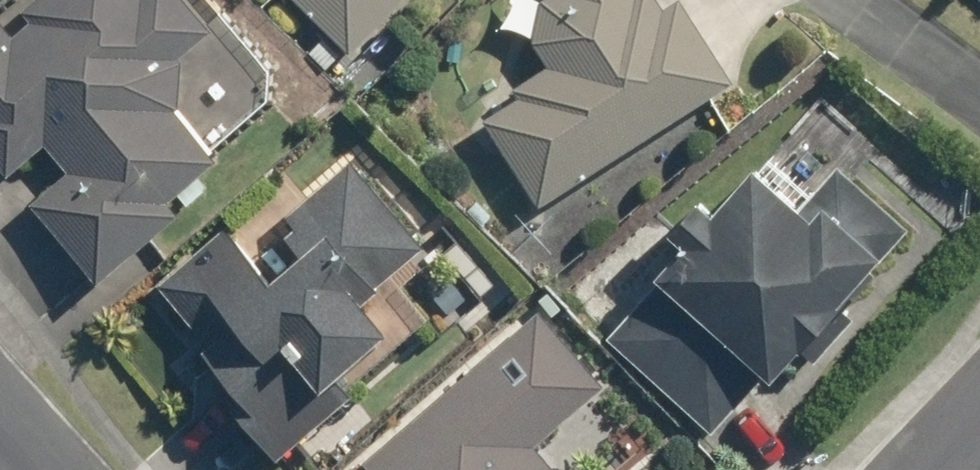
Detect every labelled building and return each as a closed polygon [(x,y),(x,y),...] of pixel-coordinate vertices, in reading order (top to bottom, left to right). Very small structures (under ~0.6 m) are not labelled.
[(11,21),(0,31),(0,137),(30,171),(55,148),(79,175),(39,210),(105,288),(187,218),(176,206),(226,163),(186,116),(191,60),(221,34),(192,0),(74,0),(26,41),(11,21)] [(356,56),(412,0),(302,0),(356,56)] [(558,68),(523,91),(529,100),(494,122),(548,207),(744,83),(691,0),(689,0),(671,12),(664,0),(553,0),(551,1),(542,42),(558,68)] [(315,56),(330,70),(343,57),(328,43),(315,56)] [(277,283),(234,231),(170,285),(221,348),(302,447),(350,406),(333,385),(393,334),(369,304),(434,251),(361,162),(298,214),(325,246),(277,283)] [(701,430),(786,343),(800,357),(877,279),(863,265),(899,228),(837,167),(786,219),(734,168),(691,212),(685,206),(654,237),(668,250),(637,282),(650,294),(607,338),(701,430)] [(551,324),(380,469),(549,469),(537,455),(610,393),(551,324)]
